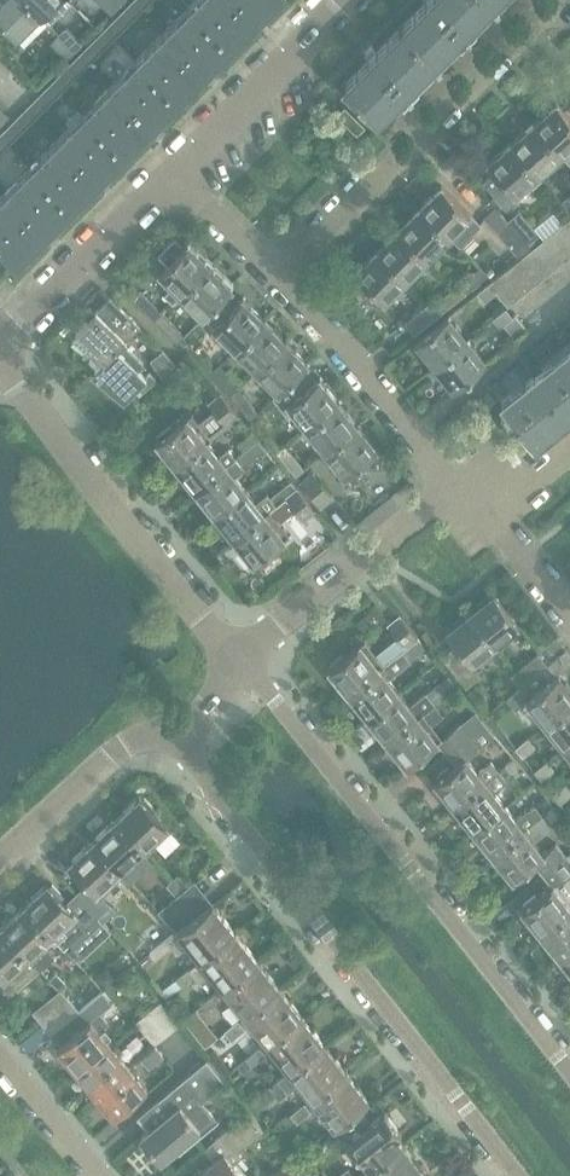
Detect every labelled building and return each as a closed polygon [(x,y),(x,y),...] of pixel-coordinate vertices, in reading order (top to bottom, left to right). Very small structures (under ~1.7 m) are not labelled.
[(41,14),(28,0),(0,0),(0,18),(25,44),(48,21),(41,14)] [(55,0),(28,0),(41,14),(55,0)] [(121,5),(116,0),(98,0),(113,14),(121,5)] [(115,36),(142,9),(133,0),(106,27),(115,36)] [(151,0),(133,0),(142,9),(151,0)] [(230,45),(275,0),(195,0),(190,5),(230,45)] [(495,0),(427,0),(344,84),(379,118),(495,0)] [(177,98),(230,45),(190,5),(138,58),(177,98)] [(59,33),(76,50),(85,42),(67,25),(59,33)] [(88,63),(115,36),(106,27),(79,54),(88,63)] [(68,59),(76,50),(59,33),(51,41),(68,59)] [(62,90),(88,63),(79,54),(53,80),(62,90)] [(124,151),(177,98),(138,58),(84,112),(124,151)] [(98,73),(91,66),(80,77),(87,84),(98,73)] [(38,71),(30,78),(37,85),(44,77),(38,71)] [(35,117),(62,90),(53,80),(26,108),(35,117)] [(558,103),(534,123),(562,154),(569,163),(569,162),(569,117),(558,103)] [(9,113),(0,105),(0,122),(9,113)] [(345,106),(336,114),(357,134),(365,126),(345,106)] [(9,143),(35,117),(26,108),(0,134),(9,143)] [(124,151),(84,112),(31,165),(71,204),(124,151)] [(539,174),(562,154),(534,123),(512,142),(539,174)] [(9,143),(0,134),(0,152),(9,143)] [(516,194),(539,174),(512,142),(488,163),(516,194)] [(71,204),(31,165),(0,196),(0,243),(17,259),(71,204)] [(420,207),(450,237),(471,214),(442,185),(420,207)] [(428,258),(450,237),(420,207),(399,229),(428,258)] [(509,220),(528,243),(540,234),(521,210),(509,220)] [(490,283),(496,290),(509,305),(569,256),(569,218),(490,283)] [(516,253),(528,243),(509,220),(497,229),(516,253)] [(407,279),(428,258),(399,229),(378,250),(407,279)] [(160,274),(181,295),(210,265),(189,244),(186,248),(175,237),(158,254),(169,265),(160,274)] [(386,301),(407,279),(378,250),(356,272),(386,301)] [(206,312),(228,290),(232,287),(210,265),(181,295),(202,316),(206,312)] [(458,287),(464,295),(488,275),(481,268),(458,287)] [(485,300),(496,290),(490,283),(478,292),(485,300)] [(441,313),(464,295),(458,287),(434,306),(441,313)] [(235,349),(265,319),(242,297),(238,300),(228,290),(206,312),(216,322),(212,326),(235,349)] [(157,319),(163,312),(140,292),(134,298),(157,319)] [(441,313),(434,306),(430,301),(405,322),(415,334),(441,313)] [(506,308),(494,318),(501,327),(513,317),(506,308)] [(118,347),(119,348),(125,342),(140,327),(128,315),(115,328),(97,311),(73,336),(102,362),(104,363),(118,347)] [(163,312),(157,319),(177,341),(184,335),(163,312)] [(436,366),(468,339),(449,315),(416,342),(436,366)] [(256,369),(285,340),(265,319),(235,349),(256,369)] [(455,389),(487,363),(468,339),(436,366),(455,389)] [(282,388),(304,366),(308,362),(285,340),(256,369),(278,392),(282,388)] [(162,376),(176,363),(155,342),(144,350),(162,376)] [(147,376),(119,348),(118,347),(104,363),(102,362),(92,372),(124,399),(138,385),(144,391),(157,377),(151,371),(147,376)] [(566,349),(502,401),(535,442),(563,420),(566,423),(569,420),(569,354),(566,349)] [(230,393),(238,386),(219,364),(212,370),(230,393)] [(306,427),(339,401),(319,377),(316,378),(304,366),(282,388),(291,398),(285,403),(306,427)] [(497,380),(490,385),(500,398),(503,395),(500,391),(504,389),(497,380)] [(238,386),(230,393),(250,417),(258,411),(238,386)] [(220,390),(208,399),(220,413),(210,421),(217,431),(239,413),(220,390)] [(490,407),(498,401),(491,393),(483,399),(490,407)] [(325,451),(358,425),(339,401),(306,427),(325,451)] [(176,464),(208,438),(211,436),(191,412),(172,427),(170,425),(158,434),(160,437),(157,440),(176,464)] [(367,470),(360,462),(377,448),(358,425),(325,451),(344,475),(345,474),(352,482),(367,470)] [(244,448),(258,437),(253,431),(240,442),(244,448)] [(245,468),(244,466),(266,447),(258,437),(244,448),(246,450),(236,458),(235,456),(195,488),(214,512),(246,486),(237,475),(245,468)] [(229,448),(221,455),(208,438),(176,464),(195,488),(235,456),(229,448)] [(297,473),(304,467),(286,444),(278,450),(297,473)] [(313,469),(301,478),(322,504),(333,494),(313,469)] [(284,495),(297,484),(292,479),(280,490),(284,495)] [(284,497),(291,505),(294,503),(305,517),(316,508),(297,484),(284,495),(285,496),(284,497)] [(233,536),(265,510),(246,486),(214,512),(233,536)] [(269,506),(265,510),(233,536),(253,561),(257,558),(259,560),(272,550),(270,548),(289,532),(269,506)] [(318,533),(311,540),(317,547),(324,541),(318,533)] [(471,609),(497,642),(522,623),(496,590),(471,609)] [(473,661),(497,642),(471,609),(447,629),(457,642),(442,654),(467,686),(483,673),(473,661)] [(402,651),(418,639),(420,637),(401,614),(389,623),(398,635),(376,653),(365,639),(345,654),(343,651),(330,661),(332,664),(329,667),(349,692),(402,651)] [(389,678),(425,648),(418,639),(402,651),(349,692),(368,716),(399,691),(389,678)] [(523,684),(549,663),(540,651),(513,672),(523,684)] [(569,703),(569,684),(560,672),(558,674),(549,663),(523,684),(531,695),(527,698),(546,722),(569,703)] [(388,741),(435,704),(457,686),(447,675),(410,705),(399,691),(368,716),(388,741)] [(569,742),(569,703),(546,722),(564,746),(569,742)] [(447,752),(485,722),(475,710),(459,724),(443,737),(433,724),(444,715),(435,704),(388,741),(407,764),(410,762),(413,765),(425,755),(423,753),(437,741),(447,752)] [(499,770),(492,761),(479,771),(467,757),(495,735),(485,722),(447,752),(455,763),(449,768),(447,765),(436,774),(438,777),(434,780),(454,805),(499,770)] [(536,746),(528,736),(515,746),(523,756),(536,746)] [(555,769),(547,760),(534,770),(542,780),(555,769)] [(505,805),(495,791),(508,780),(507,780),(514,774),(506,764),(499,770),(454,805),(474,830),(505,805)] [(566,783),(553,793),(560,803),(569,795),(569,788),(566,783)] [(543,813),(554,804),(547,796),(531,809),(530,808),(516,819),(505,805),(474,830),(492,853),(543,813)] [(139,798),(115,820),(146,853),(154,845),(164,855),(179,841),(153,813),(156,810),(145,797),(141,801),(139,798)] [(544,853),(534,841),(547,830),(545,828),(551,823),(543,813),(492,853),(512,878),(516,875),(518,878),(530,868),(528,865),(533,861),(543,873),(566,855),(556,843),(544,853)] [(154,861),(146,853),(115,820),(92,841),(123,874),(131,883),(154,861)] [(101,895),(123,874),(92,841),(68,863),(71,866),(69,867),(81,881),(84,878),(88,883),(77,894),(104,922),(116,912),(101,895)] [(565,898),(554,885),(569,872),(569,860),(566,855),(543,873),(552,884),(537,895),(535,894),(524,902),(526,905),(522,908),(542,933),(569,911),(569,895),(565,898)] [(188,886),(177,874),(171,880),(181,891),(188,886)] [(175,896),(181,891),(171,880),(165,885),(175,896)] [(168,921),(204,892),(194,881),(188,886),(181,891),(175,896),(155,912),(166,922),(168,921)] [(23,905),(54,939),(77,962),(111,930),(104,922),(77,894),(66,904),(62,899),(65,896),(52,883),(49,886),(47,883),(23,905)] [(177,932),(213,904),(204,892),(168,921),(177,932)] [(201,959),(235,931),(213,904),(177,932),(149,955),(154,960),(171,946),(175,951),(180,951),(189,944),(201,959)] [(54,939),(23,905),(0,926),(40,969),(55,955),(46,946),(54,939)] [(542,933),(561,956),(569,949),(569,911),(542,933)] [(40,969),(0,926),(0,975),(16,992),(40,969)] [(223,987),(257,959),(235,931),(201,959),(160,992),(165,999),(195,975),(199,981),(211,972),(223,987)] [(561,956),(569,967),(569,949),(561,956)] [(245,1015),(280,988),(257,959),(223,987),(245,1015)] [(61,991),(67,986),(55,974),(50,979),(61,991)] [(268,1043),(302,1015),(280,988),(245,1015),(268,1043)] [(42,1022),(70,1001),(61,991),(55,996),(35,1013),(42,1022)] [(75,1069),(109,1042),(100,1031),(109,1023),(100,1012),(113,1004),(102,991),(79,1011),(80,1011),(52,1033),(60,1043),(56,1046),(75,1069)] [(217,992),(204,1002),(209,1009),(223,998),(217,992)] [(148,1010),(167,1033),(178,1023),(159,1000),(148,1010)] [(80,1011),(79,1011),(70,1001),(42,1022),(52,1033),(80,1011)] [(155,1043),(167,1033),(148,1010),(136,1020),(155,1043)] [(290,1071),(324,1043),(302,1015),(268,1043),(290,1071)] [(226,1031),(231,1038),(244,1027),(239,1020),(226,1031)] [(94,1091),(127,1064),(109,1042),(75,1069),(94,1091)] [(312,1098),(346,1071),(324,1043),(290,1071),(250,1103),(257,1111),(275,1097),(278,1100),(299,1083),(312,1098)] [(242,1073),(253,1065),(266,1054),(261,1048),(237,1067),(242,1073)] [(136,1116),(148,1130),(140,1137),(161,1163),(177,1150),(180,1153),(218,1121),(202,1103),(203,1101),(226,1081),(207,1059),(183,1079),(182,1078),(136,1116)] [(127,1064),(94,1091),(113,1115),(146,1087),(127,1064)] [(346,1071),(312,1098),(335,1127),(369,1100),(346,1071)] [(292,1114),(298,1122),(311,1111),(305,1104),(292,1114)] [(370,1169),(403,1143),(398,1136),(402,1132),(385,1111),(348,1141),(370,1169)] [(363,1111),(351,1121),(356,1128),(369,1118),(363,1111)] [(234,1161),(242,1155),(238,1151),(265,1129),(251,1113),(229,1132),(227,1130),(204,1150),(213,1160),(194,1175),(246,1175),(234,1161)] [(431,1137),(439,1131),(433,1123),(425,1129),(431,1137)] [(426,1172),(403,1143),(370,1169),(375,1175),(421,1175),(426,1172)] [(291,1158),(270,1175),(297,1175),(302,1172),(291,1158)]
